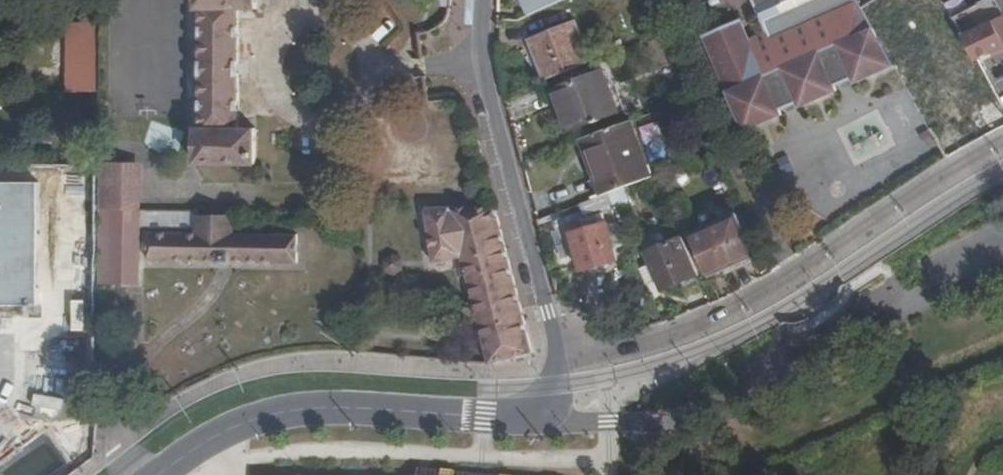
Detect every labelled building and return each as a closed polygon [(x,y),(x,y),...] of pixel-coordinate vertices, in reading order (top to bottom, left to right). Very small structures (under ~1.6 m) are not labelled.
[(198,14),(203,14),(205,133),(200,132),(200,168),(259,168),(259,133),(244,133),(242,15),(259,14),(259,0),(198,0),(198,14)] [(453,0),(442,0),(441,10),(452,11),(453,0)] [(502,14),(522,14),(522,0),(503,0),(502,14)] [(534,9),(557,0),(530,0),(534,9)] [(898,66),(885,41),(862,0),(759,0),(772,30),(753,38),(744,18),(707,35),(749,130),(786,114),(784,109),(802,101),(805,106),(840,91),(838,86),(857,78),(860,83),(898,66)] [(965,35),(1002,18),(1002,11),(998,0),(990,0),(955,17),(965,35)] [(978,59),(991,53),(1002,48),(1002,18),(965,35),(978,59)] [(534,40),(549,80),(594,64),(578,23),(534,40)] [(446,25),(420,31),(426,56),(452,50),(446,25)] [(1002,128),(1002,105),(978,59),(965,35),(945,45),(936,27),(912,37),(910,31),(885,41),(898,66),(900,69),(940,51),(984,137),(1002,128)] [(991,53),(994,59),(1002,54),(1002,48),(991,53)] [(615,89),(609,71),(560,89),(575,129),(600,120),(601,122),(606,120),(605,118),(629,111),(621,88),(615,89)] [(916,96),(923,110),(927,107),(923,99),(928,96),(925,90),(916,96)] [(610,191),(611,194),(658,178),(638,122),(591,138),(600,166),(610,191)] [(600,194),(610,191),(600,166),(596,167),(600,194)] [(102,171),(102,213),(140,214),(140,171),(102,171)] [(38,305),(40,183),(0,183),(0,305),(38,305)] [(434,212),(427,219),(438,270),(466,265),(494,367),(538,357),(498,209),(434,212)] [(140,214),(102,213),(103,236),(141,236),(142,214),(140,214)] [(720,271),(754,256),(738,214),(701,228),(720,271)] [(198,215),(198,236),(233,236),(234,216),(198,215)] [(581,266),(618,258),(608,222),(572,230),(581,266)] [(662,288),(697,274),(681,235),(645,250),(662,288)] [(141,236),(103,236),(102,287),(140,287),(141,236)] [(198,236),(154,236),(153,264),(300,266),(300,237),(233,236),(198,236)] [(87,328),(86,299),(75,299),(76,328),(87,328)]
